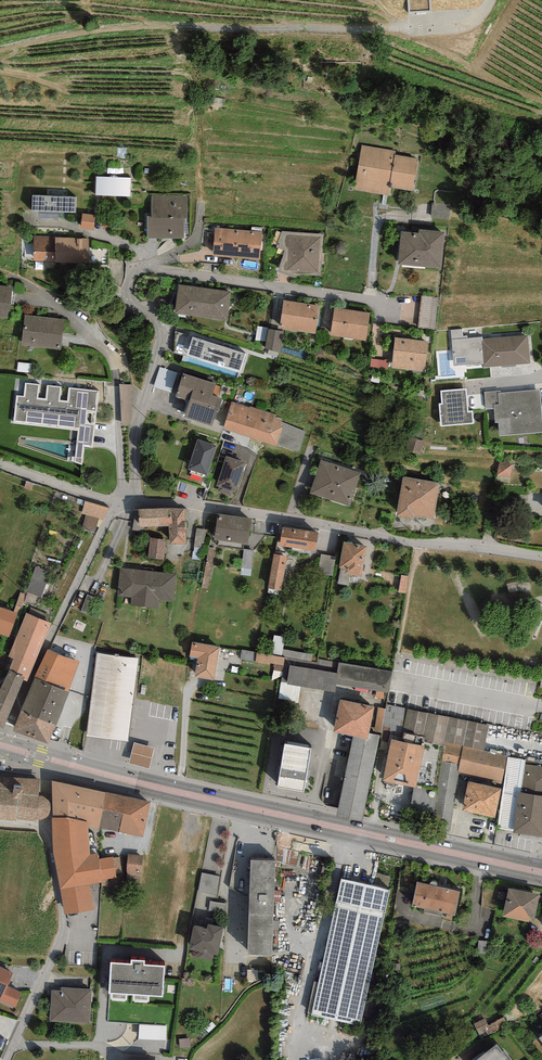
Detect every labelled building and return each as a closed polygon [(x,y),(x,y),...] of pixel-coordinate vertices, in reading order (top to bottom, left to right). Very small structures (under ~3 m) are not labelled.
[(225,100),(202,96),(201,103),(224,107),(225,100)] [(417,157),(362,146),(353,189),(409,200),(417,157)] [(132,178),(96,177),(96,198),(131,199),(132,178)] [(187,197),(152,196),(151,219),(148,219),(147,239),(183,240),(183,219),(187,220),(187,197)] [(76,199),(32,198),(31,213),(75,214),(76,199)] [(95,218),(83,216),(81,230),(93,232),(95,218)] [(262,232),(216,228),(213,255),(260,259),(262,232)] [(419,236),(402,234),(398,266),(441,272),(446,234),(420,230),(419,236)] [(89,240),(34,237),(33,263),(88,266),(89,240)] [(320,239),(290,237),(288,272),(318,273),(320,239)] [(231,293),(178,286),(174,316),(228,323),(231,293)] [(0,287),(0,321),(9,322),(12,289),(0,287)] [(438,298),(422,296),(417,328),(434,330),(438,298)] [(320,307),(284,302),(280,330),(316,335),(320,307)] [(370,314),(334,309),(330,337),(366,343),(370,314)] [(63,320),(24,316),(21,347),(60,351),(63,320)] [(258,327),(257,338),(265,339),(267,327),(258,327)] [(283,332),(267,330),(264,351),(279,354),(283,332)] [(244,355),(176,333),(174,353),(218,368),(220,365),(224,366),(223,369),(240,373),(244,355)] [(428,342),(394,339),(391,369),(425,373),(428,342)] [(526,339),(476,342),(478,370),(528,366),(526,339)] [(173,389),(177,368),(159,365),(155,386),(173,389)] [(216,385),(183,375),(176,399),(188,402),(182,421),(214,430),(223,400),(212,397),(216,385)] [(41,384),(25,382),(23,396),(16,395),(12,423),(79,431),(75,463),(82,466),(84,448),(93,449),(100,392),(69,389),(67,402),(60,401),(62,387),(47,386),(46,399),(39,399),(41,384)] [(134,385),(119,385),(121,427),(130,426),(134,385)] [(466,390),(441,392),(442,404),(438,404),(440,428),(474,425),(473,413),(468,413),(466,390)] [(484,393),(486,411),(494,410),(495,424),(498,424),(499,437),(541,433),(541,421),(539,391),(501,395),(501,392),(484,393)] [(250,408),(232,403),(223,431),(276,448),(277,445),(283,428),(280,427),(282,422),(282,421),(275,418),(276,415),(250,407),(250,408)] [(305,431),(282,422),(280,427),(283,428),(277,445),(300,453),(305,431)] [(424,441),(409,437),(405,451),(421,455),(424,441)] [(216,448),(197,442),(188,470),(191,471),(190,474),(202,478),(203,476),(207,477),(216,448)] [(246,464),(226,457),(215,487),(219,488),(217,492),(231,497),(233,493),(236,494),(246,464)] [(361,476),(322,462),(311,494),(350,508),(361,476)] [(513,465),(499,462),(497,476),(511,478),(513,465)] [(440,485),(403,477),(395,517),(413,521),(413,517),(433,521),(440,485)] [(82,527),(95,531),(100,516),(105,518),(109,506),(86,499),(81,512),(86,513),(82,527)] [(185,511),(139,511),(139,530),(169,529),(171,546),(186,546),(185,511)] [(251,519),(217,514),(213,540),(247,545),(251,519)] [(195,543),(203,544),(206,528),(199,526),(195,543)] [(318,535),(282,530),(280,548),(315,553),(318,535)] [(164,543),(149,541),(146,559),(160,562),(164,543)] [(368,548),(343,544),(338,570),(344,571),(343,576),(362,580),(368,548)] [(216,550),(209,548),(202,589),(209,590),(216,550)] [(254,551),(243,550),(240,576),(251,577),(254,551)] [(336,558),(321,555),(317,573),(331,577),(336,558)] [(287,558),(274,556),(268,590),(282,592),(287,558)] [(51,573),(35,567),(26,593),(42,599),(51,573)] [(177,575),(120,569),(117,597),(131,599),(131,606),(158,608),(159,601),(174,603),(177,575)] [(27,596),(21,593),(14,614),(18,615),(20,615),(27,596)] [(1,609),(0,611),(0,636),(9,639),(18,615),(14,614),(1,609)] [(52,626),(26,615),(8,659),(14,661),(9,673),(23,680),(26,681),(52,626)] [(275,634),(271,651),(282,653),(286,636),(275,634)] [(219,650),(193,645),(190,660),(200,662),(197,676),(214,679),(219,650)] [(78,662),(48,650),(35,677),(68,692),(78,662)] [(291,665),(336,671),(338,660),(313,657),(314,654),(293,651),(291,665)] [(274,668),(283,669),(285,655),(257,652),(256,661),(275,663),(274,668)] [(138,660),(97,654),(86,738),(127,743),(138,660)] [(338,676),(289,668),(286,687),(336,695),(337,686),(387,694),(390,674),(340,666),(338,676)] [(3,727),(23,680),(9,673),(0,689),(0,725),(3,727)] [(68,692),(35,677),(21,710),(56,726),(69,692),(68,692)] [(374,707),(340,699),(334,731),(352,735),(367,738),(369,734),(374,707)] [(407,709),(387,705),(386,709),(380,736),(379,740),(391,743),(392,739),(401,741),(402,732),(407,709)] [(386,709),(374,707),(369,734),(378,736),(380,736),(386,709)] [(489,726),(407,709),(402,732),(424,736),(423,742),(444,746),(445,742),(463,746),(484,751),(489,726)] [(49,744),(56,726),(21,710),(13,730),(49,744)] [(367,738),(352,735),(337,817),(362,821),(378,736),(369,734),(367,738)] [(425,747),(401,741),(392,739),(391,743),(382,780),(413,787),(416,788),(425,747)] [(484,751),(463,746),(445,742),(444,746),(442,761),(459,764),(458,773),(459,773),(502,784),(507,756),(484,751)] [(154,749),(135,744),(129,764),(149,770),(154,749)] [(312,751),(284,747),(277,789),(305,794),(312,751)] [(526,760),(508,757),(499,827),(513,831),(519,792),(521,792),(525,764),(526,760)] [(459,764),(442,761),(437,792),(432,820),(431,829),(450,832),(459,773),(458,773),(459,764)] [(521,792),(541,795),(541,767),(525,764),(521,792)] [(0,778),(0,821),(16,823),(16,821),(35,824),(35,821),(40,822),(46,820),(49,817),(50,811),(49,805),(48,801),(45,797),(39,795),(41,780),(0,778)] [(106,792),(52,781),(53,817),(88,822),(88,826),(99,828),(106,792)] [(500,788),(468,781),(462,809),(494,816),(500,788)] [(416,788),(413,787),(408,815),(432,820),(437,792),(416,788)] [(151,801),(106,792),(99,828),(144,837),(151,801)] [(521,792),(519,792),(513,831),(513,833),(541,837),(541,795),(521,792)] [(88,822),(53,817),(53,853),(60,889),(90,884),(104,881),(103,879),(116,878),(116,876),(113,857),(99,860),(98,853),(91,854),(88,826),(88,822)] [(143,856),(128,855),(126,886),(141,887),(143,856)] [(119,856),(113,857),(116,876),(122,875),(119,856)] [(275,860),(250,859),(247,952),(272,952),(275,860)] [(219,876),(203,873),(200,890),(216,893),(219,876)] [(459,887),(418,878),(412,901),(424,904),(423,909),(441,913),(442,908),(453,911),(459,887)] [(321,970),(318,983),(314,982),(307,1014),(311,1014),(311,1015),(360,1026),(390,890),(341,879),(323,963),(321,970)] [(541,888),(509,881),(503,908),(535,915),(541,888)] [(90,884),(60,889),(65,916),(95,910),(90,884)] [(226,912),(226,901),(210,900),(209,911),(226,912)] [(207,931),(193,927),(189,948),(199,951),(198,958),(212,961),(214,956),(217,956),(224,927),(209,924),(207,931)] [(131,964),(110,963),(108,994),(163,998),(165,966),(144,965),(145,961),(131,960),(131,964)] [(0,967),(0,1001),(14,1007),(21,992),(8,986),(14,973),(0,967)] [(52,990),(49,1021),(89,1024),(91,989),(61,986),(61,991),(52,990)] [(474,1023),(481,1037),(507,1023),(503,1016),(489,1024),(485,1017),(474,1023)] [(140,1024),(139,1037),(166,1038),(166,1024),(140,1024)] [(495,1045),(475,1059),(510,1059),(502,1049),(499,1050),(495,1045)]
